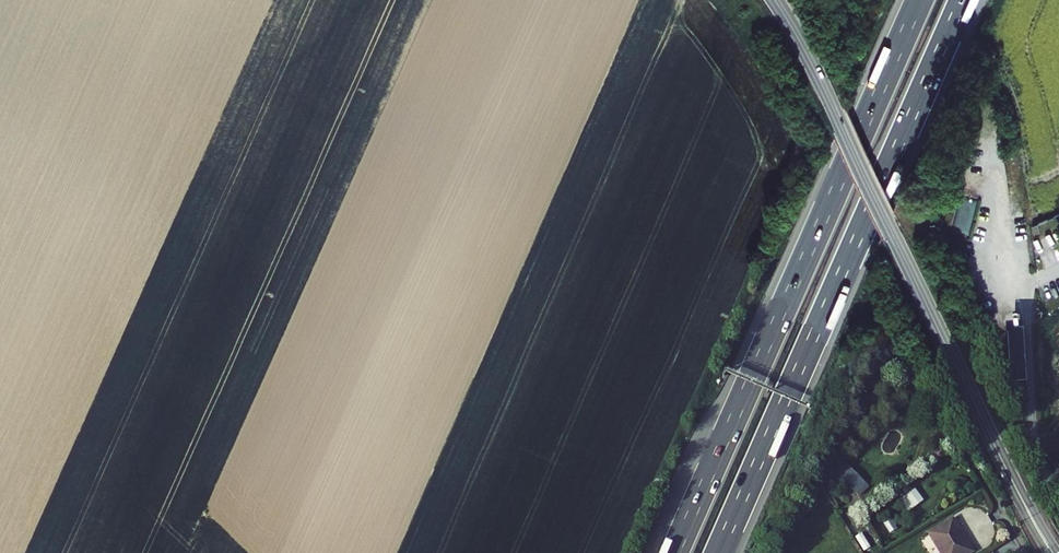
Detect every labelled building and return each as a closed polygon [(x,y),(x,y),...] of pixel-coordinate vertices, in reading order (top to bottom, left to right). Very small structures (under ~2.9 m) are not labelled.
[(846,464),(838,472),(857,491),(865,483),(846,464)] [(865,483),(857,491),(861,495),(869,487),(865,483)] [(917,487),(899,495),(906,510),(923,502),(917,487)] [(939,552),(972,552),(953,522),(929,537),(939,552)]
